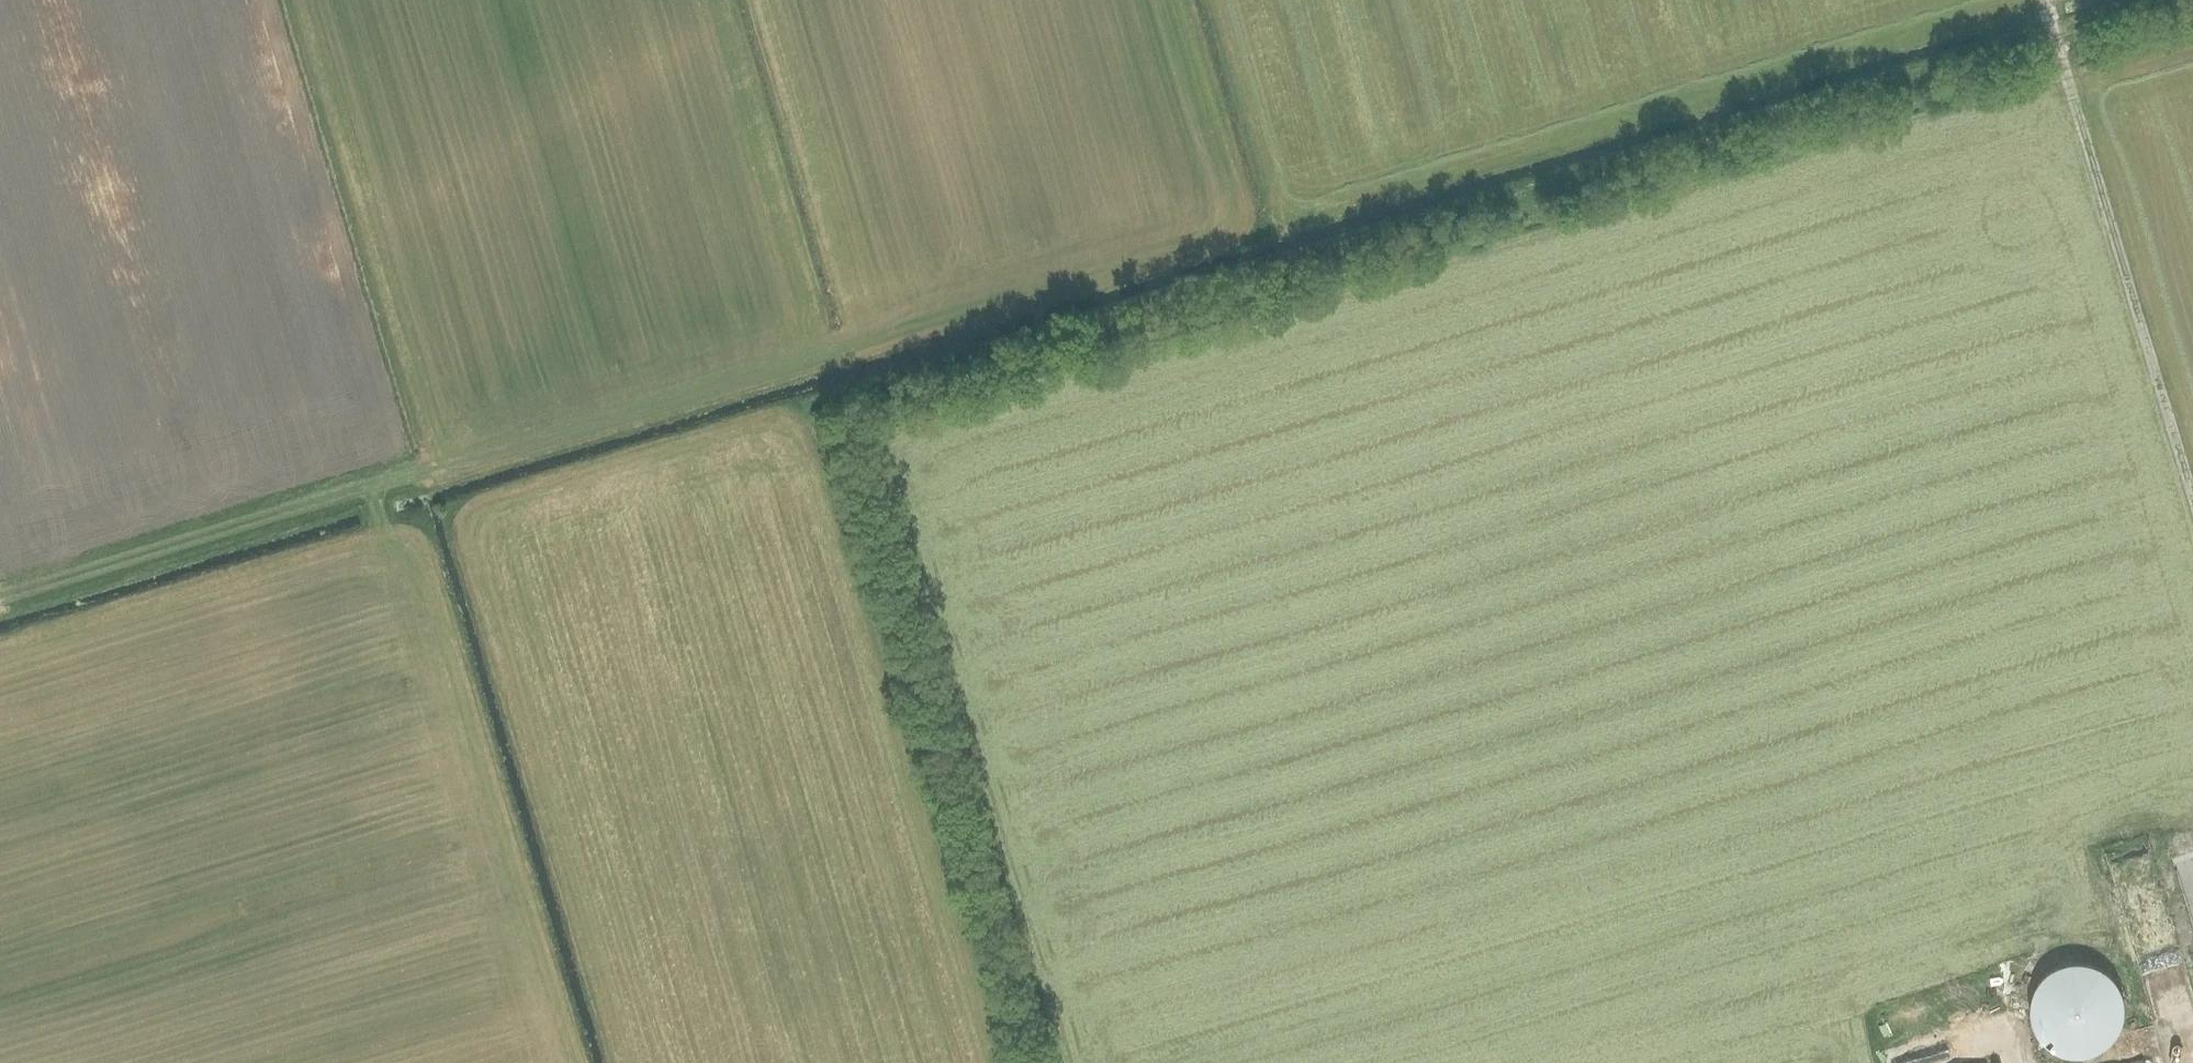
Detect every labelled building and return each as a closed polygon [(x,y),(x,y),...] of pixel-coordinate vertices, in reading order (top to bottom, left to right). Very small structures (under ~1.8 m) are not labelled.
[(2078,1056),(2090,1055),(2102,1050),(2112,1043),(2119,1033),(2124,1021),(2126,1009),(2124,997),(2119,985),(2112,975),(2102,968),(2090,963),(2078,962),(2066,963),(2054,968),(2045,975),(2037,985),(2032,997),(2031,1009),(2032,1021),(2037,1033),(2045,1043),(2054,1050),(2066,1055),(2078,1056)]
